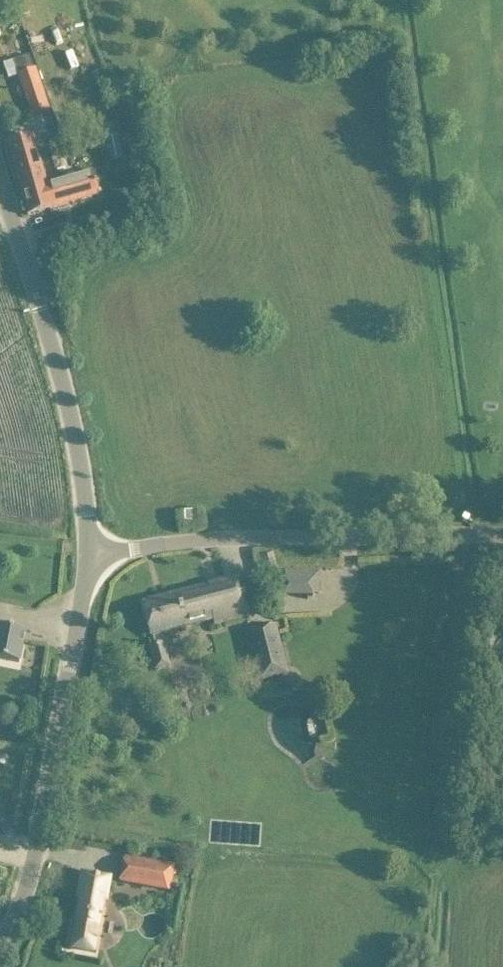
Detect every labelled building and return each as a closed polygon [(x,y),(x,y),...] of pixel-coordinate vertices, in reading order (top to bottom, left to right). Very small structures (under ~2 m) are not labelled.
[(48,107),(35,68),(18,74),(32,113),(48,107)] [(65,128),(90,119),(80,93),(56,102),(65,128)] [(7,142),(28,216),(50,210),(43,186),(47,185),(40,161),(32,134),(7,142)] [(123,159),(118,135),(107,138),(111,161),(123,159)] [(47,185),(43,186),(50,210),(99,195),(92,172),(47,185)] [(184,511),(184,523),(196,522),(195,511),(184,511)] [(284,595),(313,595),(313,594),(319,594),(319,571),(284,570),(284,595)] [(142,603),(150,636),(214,620),(215,625),(249,616),(239,577),(142,603)] [(19,663),(25,631),(14,629),(15,626),(0,623),(0,659),(19,663)] [(250,631),(263,680),(287,673),(275,624),(250,631)] [(148,647),(154,671),(170,667),(164,643),(148,647)] [(120,882),(170,891),(174,866),(124,857),(120,882)] [(68,949),(96,954),(110,878),(82,873),(68,949)]
